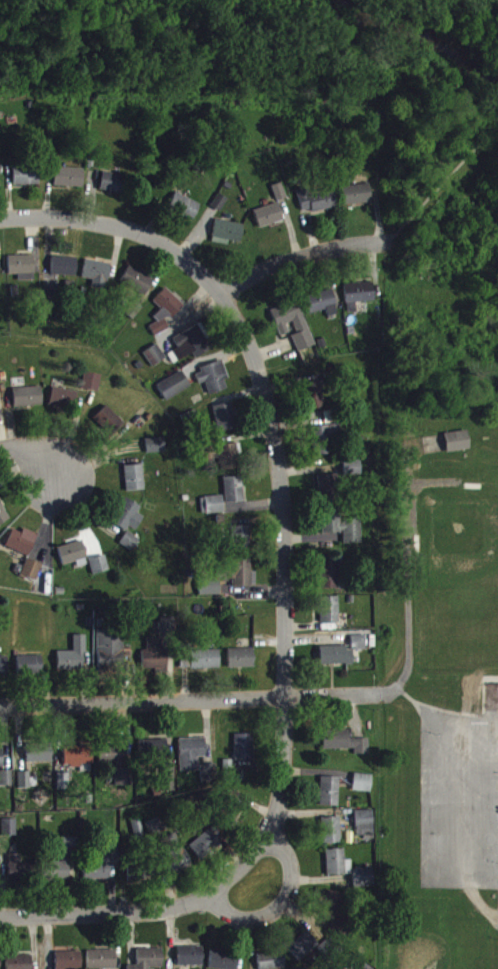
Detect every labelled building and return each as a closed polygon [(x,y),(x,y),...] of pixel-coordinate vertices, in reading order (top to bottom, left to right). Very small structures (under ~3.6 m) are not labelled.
[(14,193),(39,193),(39,174),(13,175),(14,193)] [(54,194),(83,195),(84,176),(55,175),(54,194)] [(126,183),(102,180),(100,198),(123,202),(126,183)] [(277,209),(286,206),(281,191),(273,194),(277,209)] [(343,214),(372,210),(369,191),(341,195),(343,214)] [(332,193),(298,202),(302,219),(311,217),(312,221),(338,214),(332,193)] [(201,212),(176,200),(168,217),(193,230),(201,212)] [(284,230),(280,211),(255,217),(259,235),(284,230)] [(241,251),(244,232),(216,228),(213,250),(229,253),(230,249),(241,251)] [(18,289),(35,289),(34,263),(8,264),(9,283),(18,282),(18,289)] [(77,284),(77,266),(52,265),(52,284),(77,284)] [(84,287),(94,288),(93,296),(107,297),(110,271),(85,268),(84,287)] [(154,286),(127,275),(120,294),(147,305),(154,286)] [(374,310),(373,291),(346,292),(347,320),(356,320),(356,311),(374,310)] [(161,317),(147,331),(160,343),(169,333),(166,331),(184,312),(166,296),(153,309),(161,317)] [(309,322),(326,318),(328,325),(338,323),(333,298),(305,303),(309,322)] [(280,344),(294,339),(295,342),(293,343),(299,360),(315,354),(298,309),(271,319),(280,344)] [(173,359),(179,369),(193,361),(196,366),(212,357),(198,333),(173,346),(179,356),(173,359)] [(144,361),(153,375),(167,366),(158,352),(144,361)] [(210,402),(228,397),(225,388),(229,387),(224,369),(195,378),(199,391),(206,390),(210,402)] [(166,409),(192,395),(183,379),(158,392),(166,409)] [(103,384),(86,380),(82,396),(99,400),(103,384)] [(301,393),(305,418),(325,415),(321,390),(301,393)] [(14,396),(15,415),(43,414),(43,395),(14,396)] [(75,418),(78,400),(53,395),(49,413),(75,418)] [(237,436),(231,410),(212,415),(218,441),(237,436)] [(95,425),(111,442),(125,430),(108,413),(95,425)] [(313,434),(314,463),(340,461),(338,432),(313,434)] [(445,442),(448,461),(471,457),(468,438),(445,442)] [(165,446),(147,447),(147,461),(166,460),(165,446)] [(221,479),(240,475),(236,451),(217,454),(221,479)] [(125,473),(126,499),(145,499),(144,473),(125,473)] [(339,504),(339,482),(318,483),(319,505),(339,504)] [(243,510),(243,485),(224,485),(225,510),(243,510)] [(209,522),(224,521),(223,503),(208,504),(209,522)] [(139,521),(142,516),(127,506),(113,528),(135,541),(145,525),(139,521)] [(11,527),(0,508),(0,534),(11,527)] [(362,551),(361,526),(342,526),(342,522),(322,522),(323,541),(344,540),(345,552),(362,551)] [(232,558),(252,557),(251,533),(232,534),(232,558)] [(37,548),(13,537),(6,554),(29,564),(37,548)] [(133,559),(141,547),(128,539),(120,551),(133,559)] [(59,555),(63,572),(88,567),(84,549),(59,555)] [(93,583),(110,579),(106,563),(90,567),(93,583)] [(22,583),(39,588),(43,571),(26,567),(22,583)] [(251,567),(234,567),(234,594),(257,594),(257,580),(251,580),(251,567)] [(339,571),(320,571),(320,598),(339,598),(339,571)] [(220,603),(220,588),(199,588),(200,604),(220,603)] [(339,604),(320,605),(321,631),(340,631),(339,604)] [(175,626),(161,626),(162,641),(175,641),(175,626)] [(98,639),(99,675),(124,674),(122,638),(98,639)] [(58,660),(58,679),(86,678),(85,643),(74,643),(74,659),(58,660)] [(366,658),(366,643),(352,643),(352,658),(366,658)] [(166,645),(144,646),(145,678),(167,677),(166,645)] [(321,654),(321,673),(354,673),(354,659),(347,659),(347,654),(321,654)] [(255,676),(254,657),(228,657),(229,676),(255,676)] [(220,677),(220,658),(191,658),(192,677),(220,677)] [(18,664),(18,682),(44,681),(43,663),(18,664)] [(0,665),(0,684),(8,683),(8,664),(0,665)] [(349,747),(349,738),(323,738),(323,757),(356,757),(356,763),(370,762),(370,747),(349,747)] [(254,743),(235,742),(235,768),(254,768),(254,743)] [(168,748),(140,747),(140,765),(167,767),(168,748)] [(180,747),(181,780),(199,779),(199,765),(207,765),(206,747),(180,747)] [(52,771),(52,753),(26,753),(27,771),(52,771)] [(92,778),(92,754),(64,754),(64,777),(92,778)] [(125,776),(125,754),(99,755),(99,772),(116,772),(116,794),(133,794),(132,776),(125,776)] [(175,771),(164,772),(164,800),(176,799),(175,771)] [(202,773),(202,790),(218,790),(218,773),(202,773)] [(0,779),(0,794),(13,794),(13,779),(0,779)] [(354,799),(372,800),(373,782),(354,782),(354,799)] [(340,785),(321,785),(320,814),(339,814),(340,785)] [(233,840),(247,822),(235,813),(221,831),(233,840)] [(356,819),(356,846),(374,845),(373,818),(356,819)] [(170,839),(164,824),(146,832),(153,846),(170,839)] [(341,826),(322,826),(323,852),(342,852),(341,826)] [(17,844),(17,827),(3,828),(4,844),(17,844)] [(189,855),(205,872),(224,854),(209,837),(189,855)] [(78,862),(77,845),(58,846),(59,868),(51,868),(52,889),(70,888),(70,862),(78,862)] [(110,888),(111,872),(118,873),(119,854),(97,853),(96,869),(87,869),(86,887),(110,888)] [(192,875),(184,855),(161,865),(169,884),(192,875)] [(352,868),(346,868),(345,857),(327,858),(328,883),(353,883),(352,868)] [(9,862),(8,892),(28,893),(29,871),(21,871),(21,863),(9,862)] [(374,877),(353,877),(354,896),(375,895),(374,877)] [(343,901),(325,901),(326,925),(333,924),(334,936),(344,935),(343,901)] [(319,952),(307,939),(287,956),(299,968),(301,968),(319,952)] [(177,955),(178,968),(204,968),(204,955),(177,955)] [(164,957),(137,957),(137,968),(163,968),(164,957)] [(88,968),(117,968),(117,958),(88,958),(88,968)] [(82,960),(56,959),(56,968),(82,968),(82,960)] [(259,968),(285,968),(284,959),(258,960),(259,968)] [(239,961),(211,960),(210,968),(238,968),(239,961)]
